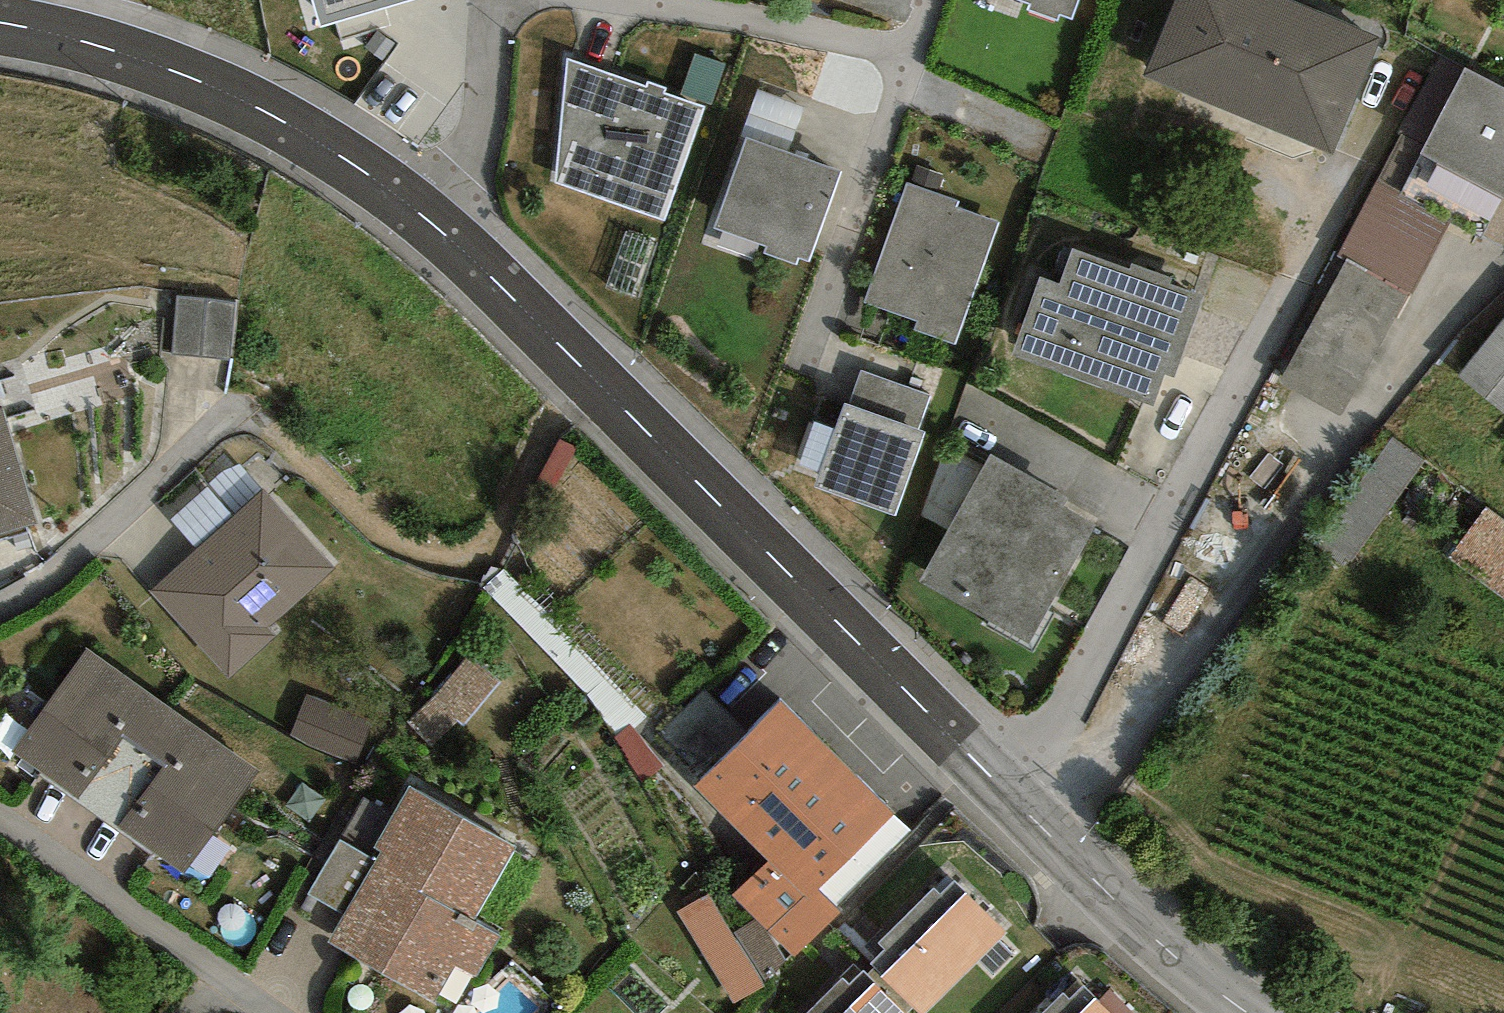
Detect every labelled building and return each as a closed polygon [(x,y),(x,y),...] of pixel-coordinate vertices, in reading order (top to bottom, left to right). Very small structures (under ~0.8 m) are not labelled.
[(320,27),(409,0),(312,0),(320,27)] [(1030,3),(1027,9),(1057,21),(1060,14),(1071,18),(1077,0),(1021,0),(1030,3)] [(1286,0),(1175,0),(1143,76),(1332,154),(1379,39),(1286,0)] [(648,87),(567,58),(556,184),(664,221),(704,107),(664,94),(666,89),(649,82),(648,87)] [(1465,67),(1419,152),(1503,200),(1503,89),(1465,67)] [(714,228),(767,247),(765,253),(796,265),(799,259),(807,261),(840,171),(747,137),(714,228)] [(1378,179),(1338,255),(1413,296),(1451,222),(1378,179)] [(959,200),(908,182),(865,303),(917,321),(914,330),(955,345),(999,222),(956,207),(959,200)] [(1130,269),(1072,248),(1058,283),(1040,276),(1011,354),(1154,407),(1165,375),(1174,378),(1204,295),(1171,283),(1172,278),(1132,263),(1130,269)] [(1410,299),(1345,264),(1278,385),(1343,420),(1410,299)] [(237,299),(177,294),(172,353),(233,357),(237,299)] [(1459,363),(1503,401),(1503,310),(1459,363)] [(862,372),(850,405),(918,430),(930,396),(862,372)] [(38,524),(2,403),(0,404),(0,535),(38,524)] [(850,405),(845,404),(815,489),(895,517),(925,432),(918,430),(850,405)] [(1399,433),(1323,525),(1347,545),(1424,453),(1399,433)] [(1098,520),(1065,502),(1068,496),(992,454),(919,583),(1028,644),(1098,520)] [(333,568),(260,489),(149,592),(229,679),(276,635),(269,627),(333,568)] [(1487,506),(1449,558),(1503,598),(1503,519),(1487,506)] [(259,771),(86,648),(12,751),(185,874),(259,771)] [(500,682),(465,659),(430,700),(407,722),(431,746),(458,722),(464,728),(500,682)] [(373,721),(306,694),(289,735),(356,762),(373,721)] [(893,813),(781,701),(693,788),(767,863),(734,896),(757,919),(768,930),(796,958),(842,913),(818,888),(893,813)] [(661,768),(631,724),(612,737),(641,781),(661,768)] [(395,802),(317,956),(430,1012),(456,1012),(492,940),(464,926),(500,854),(395,802)] [(308,882),(337,899),(371,841),(342,824),(308,882)] [(955,879),(940,894),(934,887),(877,942),(884,950),(870,964),(918,1012),(925,1012),(1008,933),(955,879)] [(709,894),(677,913),(733,1004),(764,985),(759,976),(733,934),(709,894)] [(757,919),(733,934),(759,976),(785,960),(768,930),(757,919)] [(866,969),(851,984),(844,977),(808,1012),(908,1012),(866,969)] [(1084,985),(1069,1000),(1063,993),(1042,1012),(1111,1012),(1084,985)]
